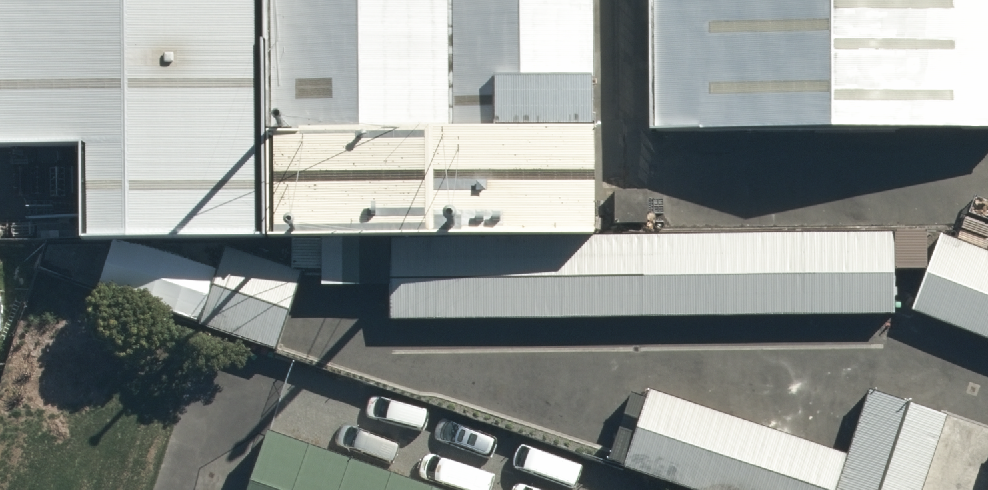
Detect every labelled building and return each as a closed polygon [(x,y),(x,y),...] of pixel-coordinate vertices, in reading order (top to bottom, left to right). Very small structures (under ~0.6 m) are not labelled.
[(82,228),(589,225),(587,0),(0,0),(0,139),(82,138),(82,228)] [(649,126),(987,128),(987,0),(650,0),(649,126)] [(911,305),(987,336),(987,247),(942,230),(911,305)] [(892,312),(891,232),(397,237),(398,317),(892,312)] [(230,247),(205,319),(280,345),(305,273),(230,247)] [(869,383),(843,457),(660,395),(636,466),(707,489),(987,489),(987,423),(869,383)] [(278,421),(254,489),(474,489),(278,421)]
